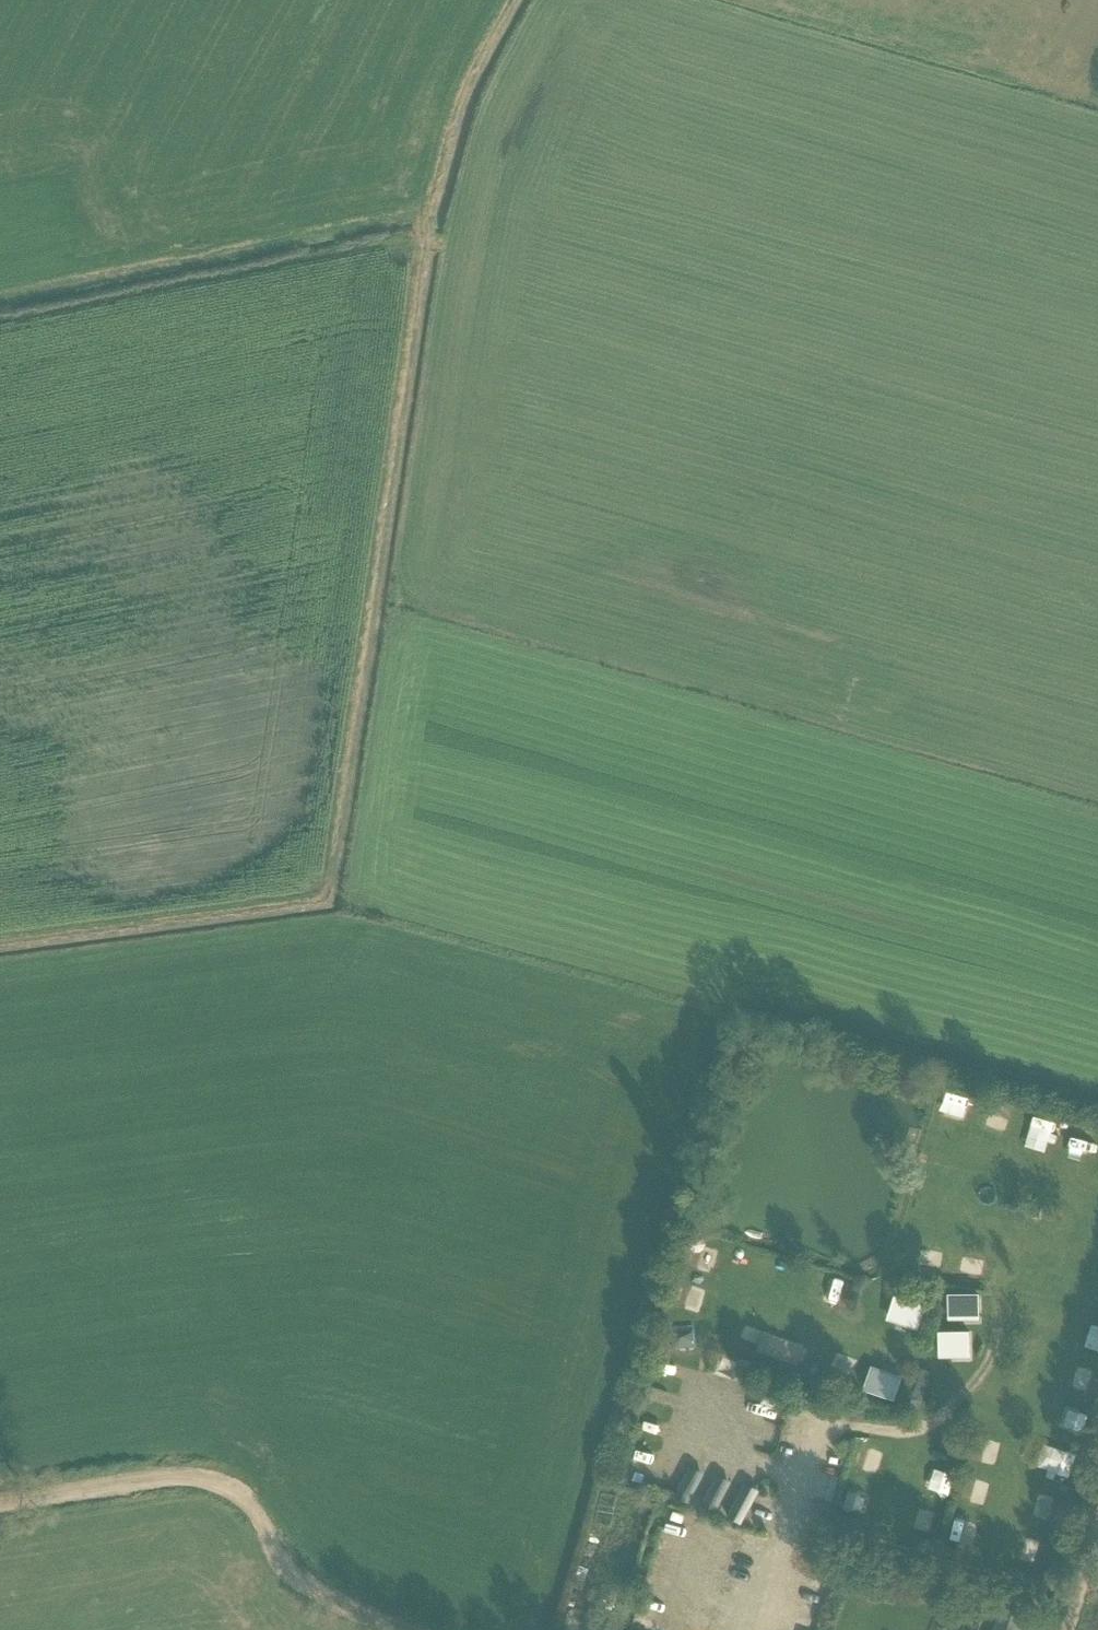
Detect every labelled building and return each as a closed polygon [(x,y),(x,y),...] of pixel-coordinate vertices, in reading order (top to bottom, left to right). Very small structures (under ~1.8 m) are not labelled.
[(1074,1125),(1068,1149),(1090,1155),(1096,1131),(1074,1125)] [(918,1271),(941,1275),(945,1256),(922,1252),(918,1271)] [(683,1305),(699,1309),(704,1286),(688,1283),(683,1305)] [(979,1296),(948,1296),(948,1316),(980,1316),(979,1296)] [(896,1299),(889,1318),(920,1328),(926,1309),(896,1299)] [(1085,1347),(1097,1351),(1097,1324),(1093,1322),(1085,1347)] [(970,1333),(938,1334),(939,1354),(970,1353),(970,1333)] [(753,1385),(759,1366),(740,1360),(734,1379),(753,1385)] [(873,1368),(865,1391),(894,1401),(902,1378),(873,1368)] [(927,1385),(931,1372),(921,1368),(917,1382),(927,1385)] [(1046,1443),(1039,1467),(1071,1476),(1078,1452),(1046,1443)] [(930,1469),(926,1486),(948,1491),(952,1474),(930,1469)] [(969,1481),(967,1496),(996,1500),(998,1486),(969,1481)] [(1045,1495),(1037,1514),(1057,1522),(1065,1503),(1045,1495)] [(927,1576),(923,1591),(945,1598),(950,1583),(927,1576)] [(1033,1613),(1009,1606),(1001,1629),(1028,1629),(1033,1613)]
